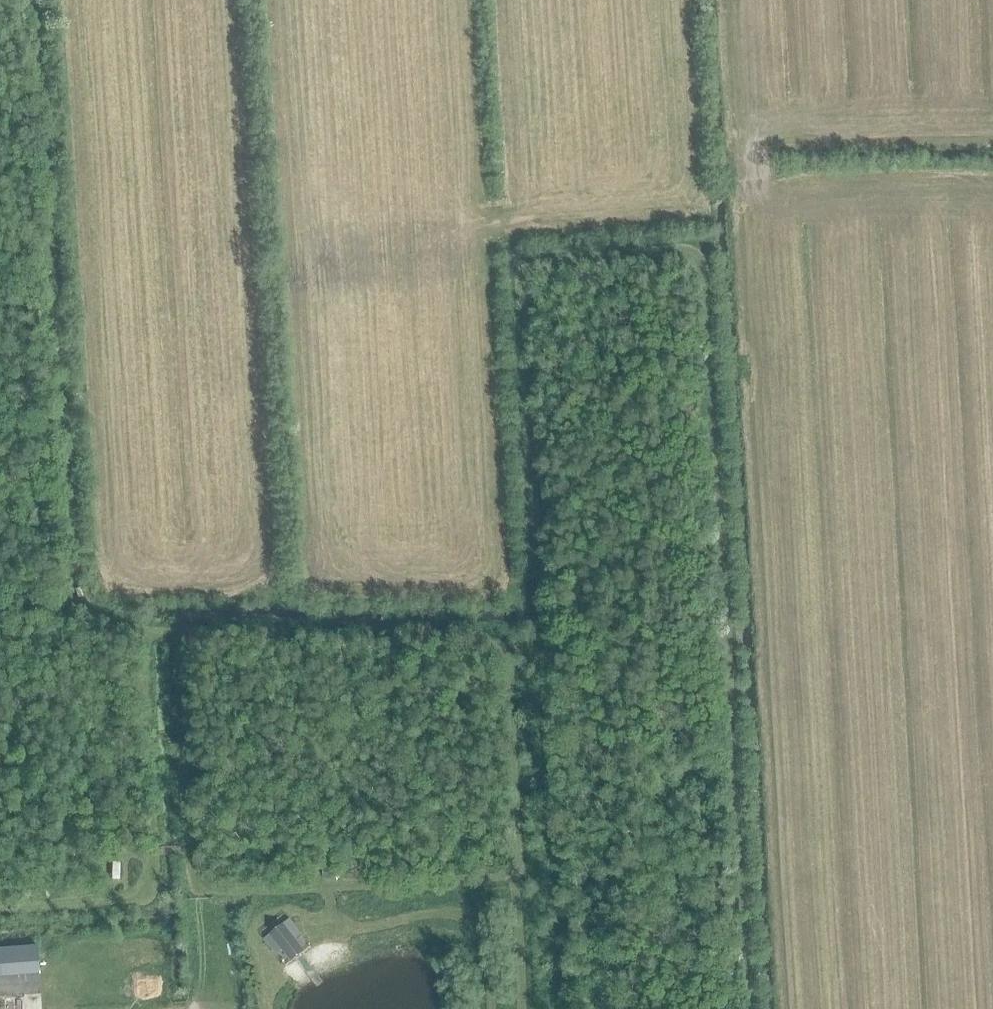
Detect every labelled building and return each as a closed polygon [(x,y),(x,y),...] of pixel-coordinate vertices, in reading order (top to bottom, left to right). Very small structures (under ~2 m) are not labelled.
[(336,862),(324,862),(323,877),(336,878),(336,862)] [(311,947),(283,913),(258,931),(284,966),(295,959),(317,987),(323,983),(301,954),(311,947)]
